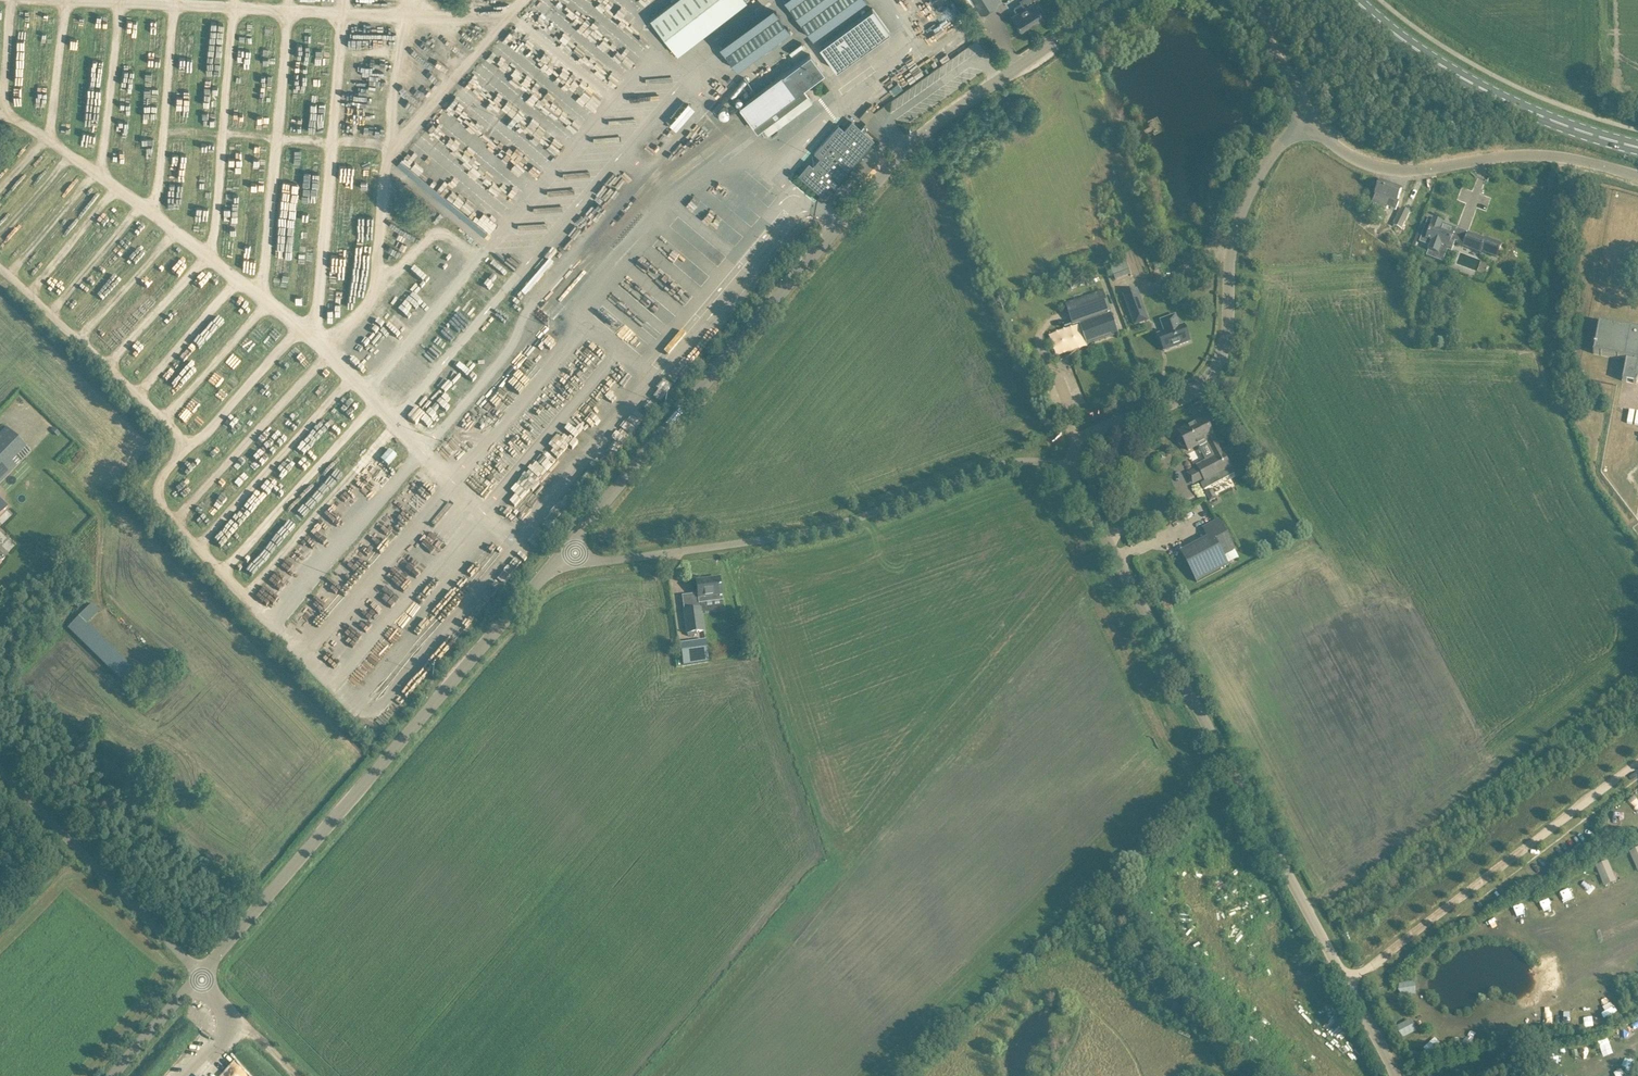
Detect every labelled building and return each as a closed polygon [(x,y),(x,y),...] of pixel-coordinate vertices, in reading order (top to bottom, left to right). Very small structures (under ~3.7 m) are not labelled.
[(677,51),(742,0),(674,0),(651,18),(677,51)] [(1012,15),(1022,31),(1044,17),(1042,12),(1043,11),(1039,4),(1037,5),(1034,1),(1025,7),(1022,2),(1014,7),(1017,12),(1012,15)] [(836,69),(889,30),(872,7),(819,46),(836,69)] [(798,61),(811,53),(804,42),(791,50),(798,61)] [(768,133),(812,101),(803,88),(824,72),(810,54),(782,75),(740,106),(753,124),(758,121),(768,133)] [(934,72),(894,96),(898,101),(905,100),(908,105),(898,111),(916,108),(917,112),(922,111),(946,96),(944,87),(939,88),(937,80),(939,79),(934,72)] [(860,128),(852,121),(840,135),(833,130),(814,152),(821,157),(813,166),(811,165),(808,169),(805,167),(799,174),(824,195),(829,189),(831,191),(836,186),(833,184),(873,139),(864,132),(865,131),(865,130),(862,133),(859,131),(864,125),(863,125),(860,128)] [(1397,201),(1398,200),(1402,189),(1380,182),(1372,204),(1370,209),(1378,212),(1380,207),(1387,209),(1388,207),(1395,210),(1398,201),(1397,201)] [(1394,227),(1401,230),(1410,213),(1402,209),(1394,227)] [(1428,221),(1420,242),(1430,246),(1426,256),(1443,262),(1447,250),(1451,252),(1454,243),(1450,242),(1453,235),(1455,229),(1443,224),(1441,224),(1442,222),(1436,219),(1435,221),(1434,221),(1433,223),(1428,221)] [(1486,238),(1485,240),(1468,234),(1464,247),(1481,253),(1481,251),(1497,257),(1502,245),(1486,238)] [(1117,280),(1133,275),(1128,261),(1112,266),(1117,280)] [(1133,318),(1146,314),(1137,290),(1124,295),(1133,318)] [(1088,345),(1118,334),(1111,314),(1103,317),(1102,314),(1109,311),(1102,291),(1066,305),(1073,325),(1080,322),(1083,331),(1085,330),(1088,338),(1086,339),(1088,345)] [(1178,346),(1191,342),(1185,326),(1180,327),(1176,316),(1161,321),(1165,333),(1158,335),(1164,352),(1165,351),(1164,350),(1178,345),(1178,346)] [(1599,324),(1594,353),(1593,353),(1593,354),(1626,360),(1622,381),(1637,384),(1637,380),(1637,331),(1599,324)] [(1179,440),(1179,441),(1179,442),(1179,443),(1179,444),(1180,445),(1181,446),(1182,447),(1183,447),(1184,447),(1185,447),(1186,447),(1187,447),(1189,451),(1199,446),(1197,444),(1206,439),(1215,457),(1198,466),(1199,468),(1204,479),(1206,482),(1201,484),(1204,490),(1234,475),(1231,468),(1222,452),(1222,453),(1214,437),(1205,419),(1202,420),(1203,421),(1204,420),(1205,422),(1198,426),(1196,423),(1179,432),(1181,437),(1180,438),(1179,439),(1179,440)] [(31,452),(7,427),(0,434),(0,484),(31,452)] [(390,450),(381,459),(387,466),(396,456),(390,450)] [(1212,489),(1205,493),(1210,502),(1217,498),(1212,489)] [(1197,582),(1229,565),(1225,556),(1237,550),(1220,520),(1204,529),(1209,538),(1181,552),(1197,582)] [(697,582),(696,582),(699,604),(722,600),(719,579),(710,580),(710,581),(697,583),(697,582)] [(69,628),(85,644),(96,633),(87,624),(99,613),(92,606),(69,628)] [(700,609),(684,611),(687,634),(688,637),(697,636),(697,632),(704,631),(701,609),(700,609)] [(96,633),(85,644),(123,681),(134,670),(96,633)] [(705,641),(680,644),(683,666),(708,663),(705,641)] [(1610,860),(1597,865),(1605,886),(1618,881),(1610,860)] [(1584,889),(1594,885),(1590,876),(1581,880),(1584,889)] [(1573,887),(1559,892),(1564,904),(1577,899),(1573,887)] [(1483,934),(1496,927),(1492,919),(1479,926),(1483,934)] [(1612,1000),(1609,1010),(1619,1012),(1621,1002),(1612,1000)] [(1546,1013),(1544,1026),(1555,1028),(1557,1015),(1546,1013)] [(1475,1045),(1486,1044),(1484,1033),(1473,1035),(1475,1045)] [(1578,1063),(1590,1061),(1588,1050),(1576,1053),(1578,1063)]
